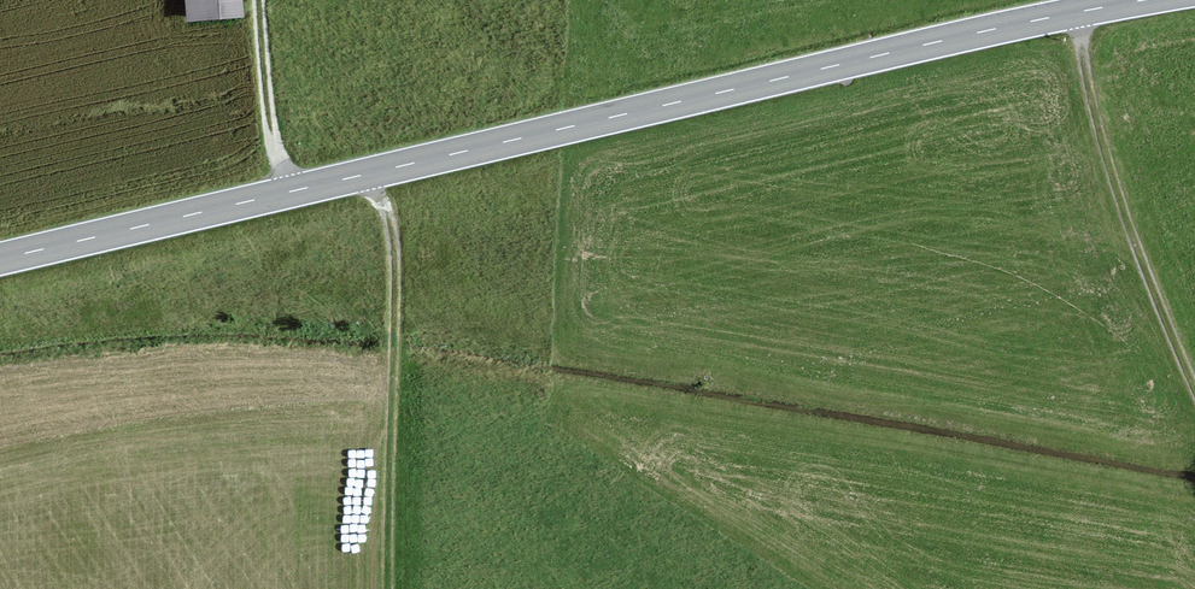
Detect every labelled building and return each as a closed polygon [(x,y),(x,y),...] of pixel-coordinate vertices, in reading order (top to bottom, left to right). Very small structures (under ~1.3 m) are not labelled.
[(194,16),(236,13),(235,0),(193,0),(194,16)]
